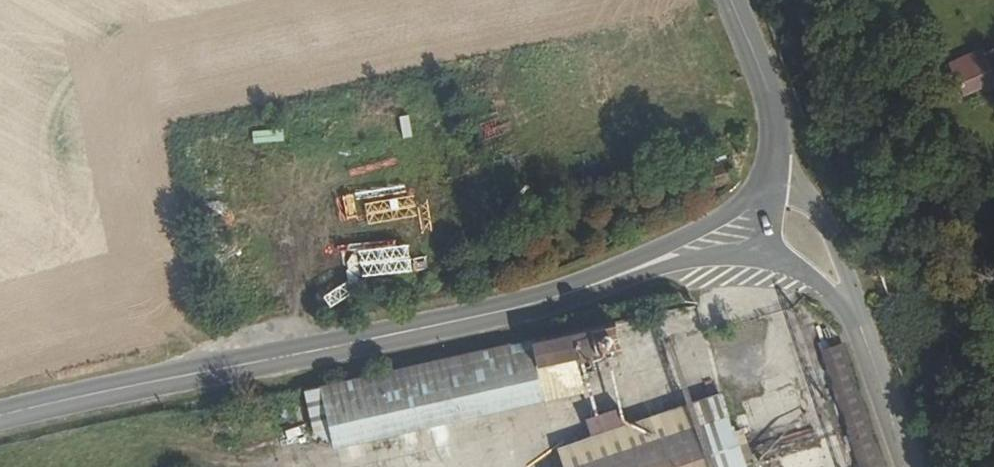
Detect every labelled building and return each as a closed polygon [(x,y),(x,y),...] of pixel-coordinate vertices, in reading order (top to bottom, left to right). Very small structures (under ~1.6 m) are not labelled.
[(989,66),(987,63),(985,55),(953,69),(956,78),(989,66)] [(987,63),(989,66),(956,78),(953,69),(948,70),(949,75),(888,102),(895,125),(993,89),(993,60),(987,63)] [(726,159),(709,169),(717,186),(732,176),(726,159)] [(536,347),(541,372),(626,355),(621,331),(536,347)] [(550,409),(541,372),(536,347),(448,367),(459,428),(550,409)] [(853,350),(831,357),(865,466),(892,466),(853,350)] [(341,454),(459,428),(448,367),(327,393),(341,454)] [(738,424),(688,440),(680,418),(637,431),(630,413),(595,424),(600,442),(566,452),(571,466),(750,466),(738,424)]
